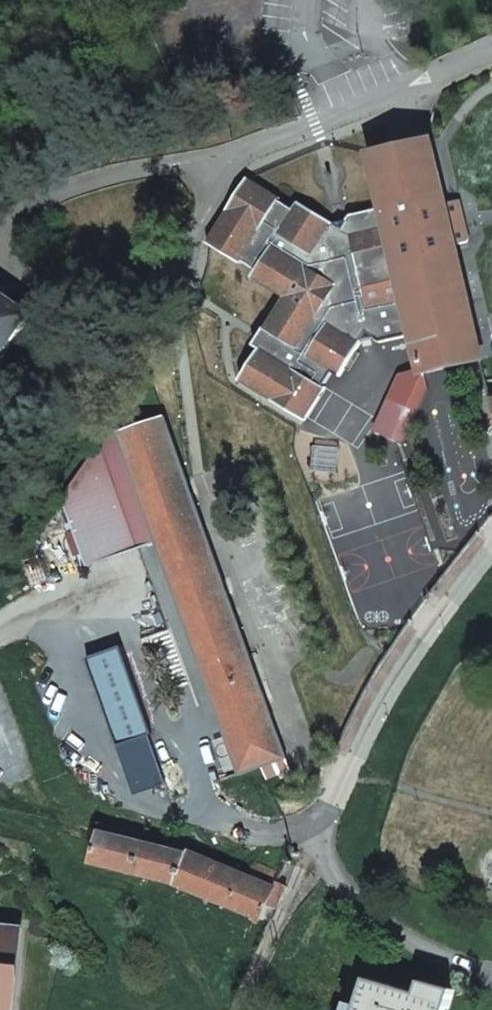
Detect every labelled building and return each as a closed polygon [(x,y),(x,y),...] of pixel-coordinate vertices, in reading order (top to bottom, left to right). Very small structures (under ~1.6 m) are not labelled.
[(330,370),(338,374),(353,349),(358,341),(373,337),(377,341),(412,333),(421,368),(422,373),(423,372),(482,359),(454,244),(444,203),(428,139),(374,152),(369,153),(381,207),(348,214),(346,218),(330,222),(297,202),(292,208),(278,200),(279,198),(246,179),(207,241),(239,261),(240,260),(255,269),(250,277),(284,297),(263,331),(271,335),(262,350),(260,349),(239,381),(304,420),(324,387),(321,385),(330,370)] [(468,240),(458,200),(444,203),(454,244),(468,240)] [(31,313),(0,292),(0,359),(31,313)] [(262,350),(271,335),(263,331),(254,346),(260,349),(262,350)] [(402,443),(427,388),(423,372),(422,373),(421,368),(397,374),(372,429),(402,443)] [(284,757),(163,417),(103,438),(96,449),(132,550),(157,541),(240,773),(284,757)] [(87,566),(132,550),(96,449),(64,497),(87,566)] [(120,646),(86,658),(118,746),(152,734),(120,646)] [(283,885),(277,883),(281,874),(254,862),(247,876),(187,851),(170,847),(101,830),(58,820),(55,834),(95,844),(90,862),(173,884),(262,919),(268,903),(275,905),(283,885)] [(18,927),(0,925),(0,1009),(9,1009),(18,927)] [(417,993),(368,979),(358,1009),(446,1009),(452,990),(421,981),(417,993)]
